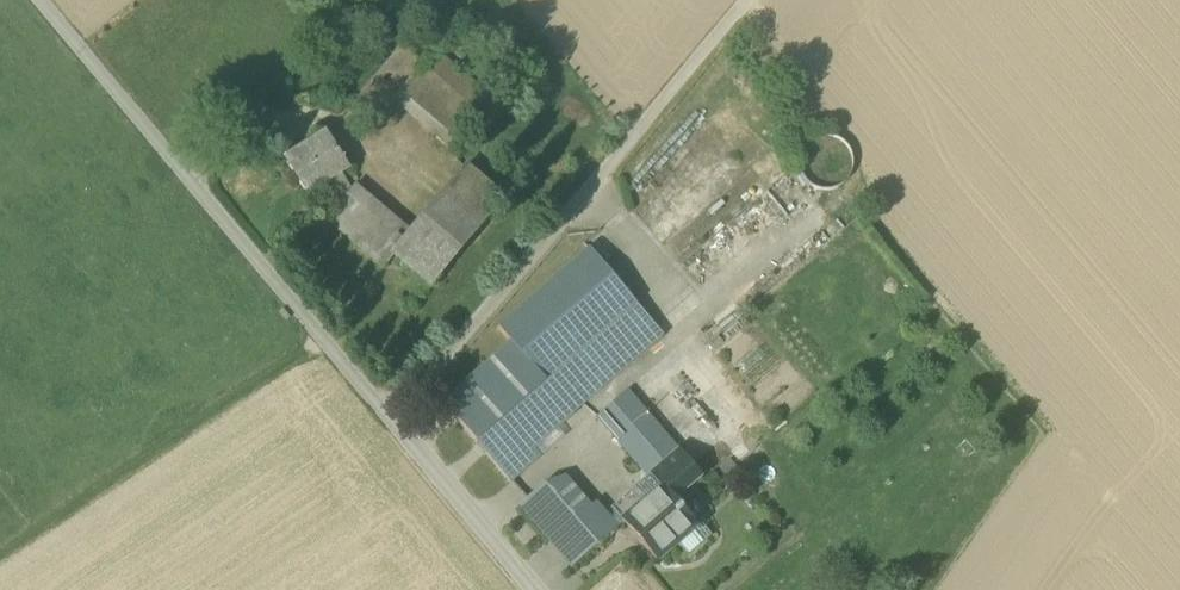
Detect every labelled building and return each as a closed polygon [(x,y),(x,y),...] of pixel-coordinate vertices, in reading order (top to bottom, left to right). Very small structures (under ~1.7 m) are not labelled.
[(436,49),(422,65),(478,114),(491,97),(436,49)] [(462,132),(478,114),(422,65),(396,98),(394,100),(448,148),(462,132)] [(280,91),(285,101),(293,97),(288,87),(280,91)] [(308,195),(328,182),(340,174),(348,169),(326,134),(285,160),(308,195)] [(802,176),(818,189),(839,187),(853,171),(851,151),(835,137),(814,139),(800,155),(802,176)] [(466,169),(409,237),(393,254),(394,255),(430,285),(502,200),(466,169)] [(351,190),(340,174),(328,182),(341,202),(351,190)] [(384,268),(394,255),(393,254),(409,237),(352,189),(351,190),(341,202),(326,219),(384,268)] [(498,328),(511,342),(513,340),(546,381),(573,413),(663,336),(589,249),(498,328)] [(442,402),(476,442),(546,381),(513,340),(511,342),(442,402)] [(573,413),(546,381),(476,442),(510,482),(540,455),(533,448),(573,413)] [(597,416),(650,478),(679,453),(626,391),(597,416)] [(655,561),(676,542),(677,541),(674,537),(689,524),(692,528),(694,527),(672,500),(700,477),(679,453),(650,478),(660,490),(622,522),(624,524),(626,522),(640,539),(638,541),(655,561)] [(518,506),(571,568),(611,534),(563,478),(544,484),(518,506)] [(626,522),(624,524),(638,541),(640,539),(626,522)] [(697,531),(694,527),(692,528),(689,524),(674,537),(677,541),(676,542),(687,555),(710,535),(705,528),(697,531)]
